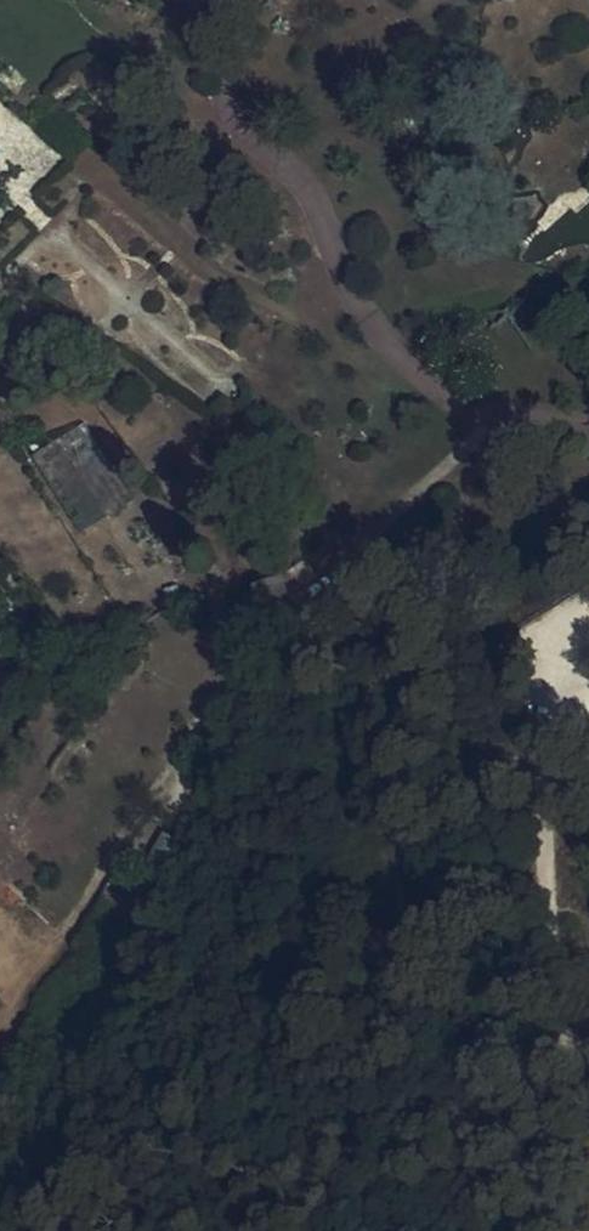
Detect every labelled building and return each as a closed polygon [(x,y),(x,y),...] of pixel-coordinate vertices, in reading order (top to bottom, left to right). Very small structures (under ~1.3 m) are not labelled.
[(7,109),(18,96),(37,114),(41,110),(53,97),(0,48),(0,102),(7,109)] [(18,96),(7,109),(26,126),(37,114),(18,96)] [(37,114),(26,126),(65,163),(80,147),(41,110),(37,114)] [(131,501),(82,427),(31,460),(80,534),(131,501)]
